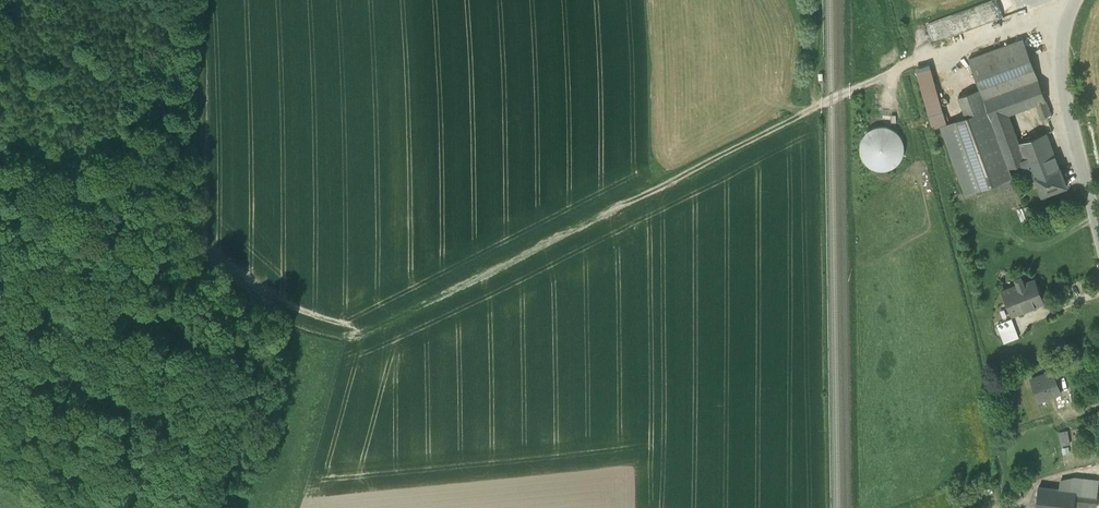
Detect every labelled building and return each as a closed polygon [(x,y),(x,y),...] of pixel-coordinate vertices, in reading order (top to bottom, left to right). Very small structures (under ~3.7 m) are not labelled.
[(976,19),(995,20),(996,5),(976,4),(976,19)] [(980,89),(984,99),(1020,86),(1038,79),(1023,38),(969,58),(980,89)] [(930,69),(917,73),(933,127),(946,124),(930,69)] [(1028,107),(1036,105),(1046,101),(1039,79),(1038,79),(1020,86),(1028,107)] [(1009,114),(1028,107),(1020,86),(984,99),(992,121),(1009,114)] [(1015,185),(1009,168),(992,121),(984,99),(980,89),(958,97),(964,113),(972,110),(974,114),(940,126),(965,194),(1001,181),(1004,189),(1015,185)] [(1051,114),(1046,101),(1036,105),(1038,111),(1040,118),(1051,114)] [(1021,163),(1025,162),(1018,143),(1019,142),(1009,114),(992,121),(1009,168),(1021,163)] [(861,155),(865,162),(872,168),(880,170),(888,169),(896,165),(902,159),(904,151),(903,142),(899,134),(893,129),(884,126),(876,127),(868,131),(863,138),(860,146),(861,155)] [(1047,132),(1019,142),(1018,143),(1025,162),(1027,168),(1023,169),(1027,181),(1036,177),(1035,177),(1060,168),(1047,132)] [(1036,177),(1042,195),(1067,186),(1060,168),(1035,177),(1036,177)] [(1003,291),(1013,316),(1045,303),(1035,279),(1024,283),(1021,276),(1014,278),(1017,285),(1003,291)] [(998,325),(1005,343),(1019,337),(1012,319),(998,325)] [(1051,362),(1056,375),(1065,372),(1059,359),(1051,362)] [(1053,370),(1031,379),(1034,386),(1039,401),(1061,393),(1053,370)] [(1060,432),(1062,445),(1070,443),(1067,430),(1060,432)] [(1061,480),(1060,489),(1076,490),(1098,493),(1098,480),(1073,477),(1061,480)] [(1020,485),(1008,487),(1010,500),(1022,499),(1020,485)] [(1036,507),(1074,507),(1074,506),(1076,490),(1060,489),(1039,486),(1036,507)] [(1076,490),(1074,506),(1090,507),(1096,507),(1098,493),(1076,490)]
